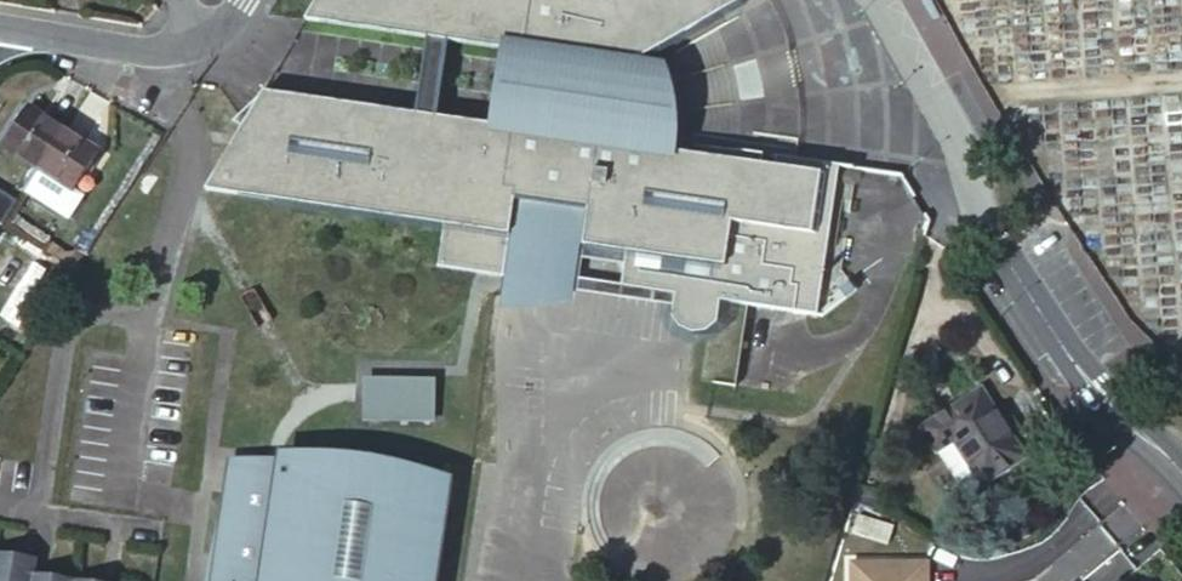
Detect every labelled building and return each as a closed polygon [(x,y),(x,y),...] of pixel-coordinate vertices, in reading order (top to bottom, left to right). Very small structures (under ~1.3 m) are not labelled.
[(609,74),(629,65),(638,59),(705,20),(741,0),(313,0),(306,13),(428,29),(449,32),(501,39),(524,42),(537,43),(537,46),(528,116),(527,119),(514,117),(491,114),(440,108),(418,105),(266,85),(208,186),(447,222),(440,264),(506,274),(518,197),(521,198),(538,200),(540,192),(560,194),(572,195),(570,204),(587,206),(591,207),(589,221),(584,255),(628,262),(624,283),(647,287),(678,292),(674,313),(682,325),(694,330),(709,329),(720,320),(723,298),(749,302),(797,310),(801,286),(823,289),(842,164),(798,158),(776,154),(775,165),(751,161),(679,149),(642,143),(599,138),(606,96),(609,74)] [(449,32),(428,29),(418,105),(440,108),(449,32)] [(528,116),(537,46),(500,42),(497,68),(491,111),(528,116)] [(671,67),(669,64),(638,59),(629,65),(631,69),(633,73),(635,77),(637,83),(639,89),(640,94),(641,98),(642,102),(642,103),(643,108),(643,113),(644,118),(644,123),(644,131),(643,136),(642,143),(679,149),(680,135),(681,130),(681,125),(681,121),(681,116),(680,109),(680,104),(679,97),(677,87),(675,81),(673,74),(671,67)] [(629,65),(609,74),(606,96),(599,138),(642,143),(643,136),(644,131),(644,123),(644,118),(643,113),(643,108),(642,103),(642,102),(641,98),(640,94),(639,89),(637,83),(635,77),(633,73),(631,69),(629,65)] [(7,144),(41,166),(66,128),(33,106),(7,144)] [(84,194),(76,188),(100,151),(66,128),(41,166),(28,185),(71,213),(84,194)] [(16,193),(0,184),(0,217),(3,218),(16,193)] [(538,200),(521,198),(505,307),(510,307),(515,307),(520,307),(524,307),(528,306),(531,306),(535,306),(540,306),(544,305),(548,304),(552,304),(558,303),(561,302),(566,301),(570,300),(574,299),(587,206),(570,204),(572,195),(560,194),(540,192),(538,200)] [(823,289),(801,286),(797,310),(820,313),(823,289)] [(749,302),(723,298),(720,320),(716,341),(742,345),(749,302)] [(444,362),(327,362),(328,447),(444,446),(444,362)] [(985,487),(1026,459),(981,392),(924,431),(940,458),(957,446),(978,477),(985,487)] [(940,458),(960,488),(978,477),(957,446),(940,458)] [(440,476),(293,454),(291,466),(237,458),(223,550),(218,580),(424,580),(440,476)] [(217,550),(212,580),(218,580),(223,550),(217,550)] [(35,573),(37,559),(19,556),(18,560),(12,559),(13,555),(0,553),(0,580),(34,580),(35,573)] [(927,568),(850,568),(850,580),(927,580),(927,568)] [(78,579),(60,577),(59,580),(53,579),(54,576),(35,573),(34,580),(78,580),(78,579)]
